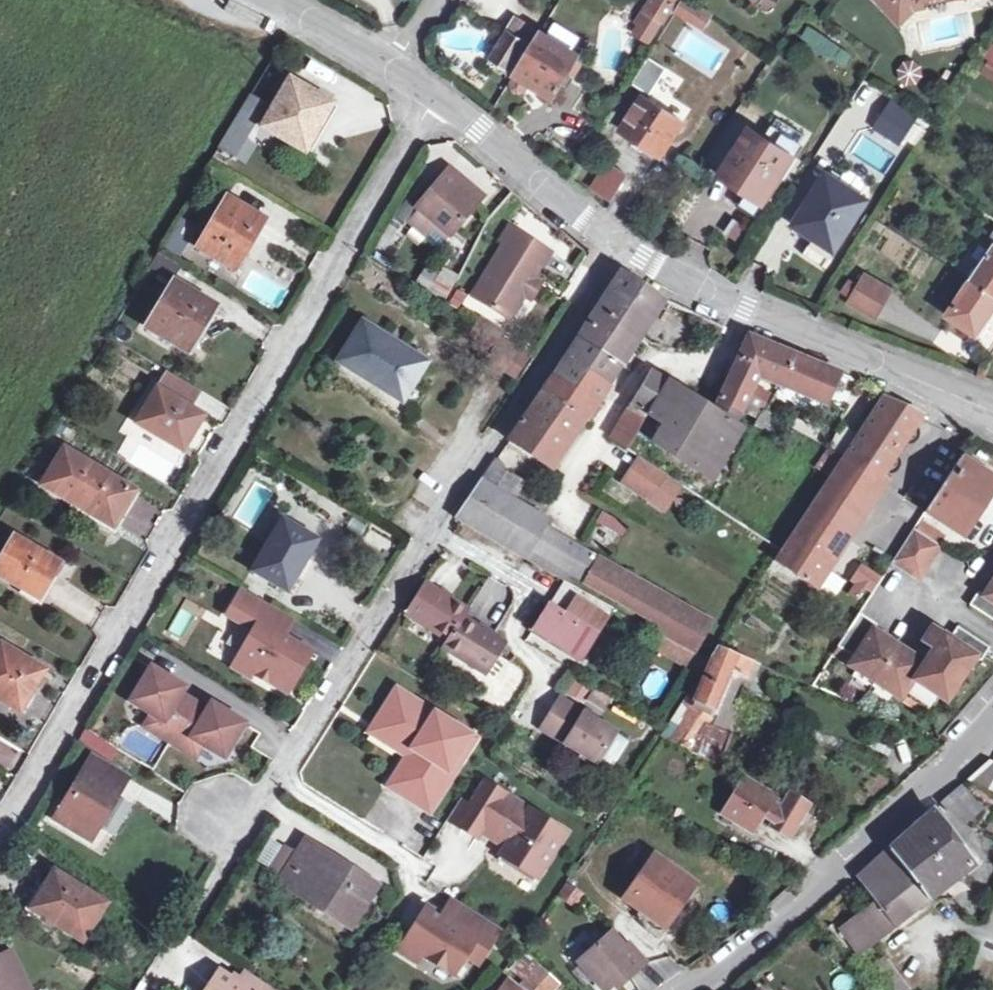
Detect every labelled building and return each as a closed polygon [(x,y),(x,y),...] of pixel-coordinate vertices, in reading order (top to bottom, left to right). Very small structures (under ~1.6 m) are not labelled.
[(662,27),(679,0),(652,0),(642,15),(646,17),(662,27)] [(886,13),(895,5),(899,5),(904,10),(909,5),(920,2),(931,0),(874,0),(886,13)] [(686,1),(676,16),(703,33),(713,18),(686,1)] [(895,5),(886,13),(899,26),(913,12),(922,10),(920,2),(909,5),(904,10),(899,5),(895,5)] [(651,44),(662,27),(646,17),(635,34),(651,44)] [(491,61),(514,75),(539,35),(515,21),(491,61)] [(539,35),(514,75),(509,82),(512,91),(517,94),(525,92),(529,86),(551,100),(578,58),(539,35)] [(669,56),(661,68),(649,61),(632,86),(649,97),(654,89),(672,99),(691,69),(669,56)] [(989,63),(982,74),(992,81),(992,66),(989,63)] [(334,106),(290,81),(263,130),(305,155),(334,106)] [(660,158),(681,124),(643,99),(621,133),(660,158)] [(917,121),(891,104),(874,130),(900,147),(917,121)] [(774,123),(761,144),(790,163),(803,142),(774,123)] [(249,133),(235,124),(220,149),(234,157),(249,133)] [(746,135),(716,180),(744,197),(761,208),(790,163),(761,144),(746,135)] [(610,204),(627,177),(608,165),(592,192),(610,204)] [(480,199),(448,171),(416,209),(418,211),(435,226),(447,237),(480,199)] [(825,266),(868,202),(826,175),(794,226),(819,242),(809,256),(825,266)] [(761,208),(744,197),(737,208),(758,222),(765,211),(761,208)] [(264,223),(228,200),(197,249),(229,270),(249,236),(255,238),(264,223)] [(435,226),(418,211),(406,225),(423,239),(435,226)] [(498,243),(503,246),(470,298),(507,321),(522,299),(530,303),(540,287),(532,282),(549,256),(507,229),(498,243)] [(741,231),(734,243),(742,249),(750,236),(741,231)] [(947,318),(975,337),(992,311),(992,250),(947,318)] [(151,270),(176,285),(184,271),(159,255),(151,270)] [(579,339),(620,366),(665,300),(623,274),(579,339)] [(435,289),(418,278),(413,286),(430,296),(435,289)] [(453,285),(441,278),(435,289),(430,296),(442,304),(453,285)] [(892,293),(866,278),(851,303),(877,319),(892,293)] [(213,307),(176,285),(149,330),(191,356),(207,329),(202,326),(213,307)] [(718,343),(725,326),(698,314),(691,332),(718,343)] [(426,367),(364,328),(341,366),(403,405),(426,367)] [(843,457),(856,436),(841,428),(834,440),(749,396),(757,378),(820,405),(835,372),(749,337),(717,405),(739,415),(744,405),(843,457)] [(620,366),(579,339),(557,371),(599,399),(620,366)] [(599,399),(557,371),(540,396),(583,423),(599,399)] [(167,374),(137,426),(182,453),(203,419),(191,411),(201,395),(167,374)] [(627,412),(643,422),(666,386),(657,381),(649,377),(627,412)] [(643,422),(636,435),(704,478),(719,456),(739,415),(717,405),(712,417),(666,386),(643,422)] [(583,423),(540,396),(507,445),(550,471),(583,423)] [(843,457),(887,484),(929,421),(880,399),(856,436),(843,457)] [(627,450),(636,435),(643,422),(627,412),(611,440),(627,450)] [(136,496),(65,451),(44,488),(115,532),(136,496)] [(887,484),(843,457),(779,552),(772,562),(817,590),(887,484)] [(668,477),(640,458),(622,484),(650,503),(668,477)] [(914,530),(923,536),(934,518),(965,537),(992,493),(992,483),(960,461),(914,530)] [(482,481),(512,500),(523,484),(493,465),(482,481)] [(512,500),(482,481),(455,522),(524,561),(533,566),(552,533),(540,525),(543,521),(512,500)] [(585,542),(616,550),(624,518),(593,510),(585,542)] [(313,541),(278,521),(248,572),(283,593),(293,576),(300,580),(313,557),(307,553),(313,541)] [(923,536),(914,530),(893,563),(918,579),(941,547),(923,536)] [(552,533),(533,566),(563,583),(568,575),(646,618),(641,626),(657,635),(690,653),(709,623),(552,533)] [(14,538),(0,562),(0,579),(38,602),(58,566),(14,538)] [(862,603),(879,575),(862,564),(844,591),(862,603)] [(822,587),(834,595),(844,581),(833,573),(822,587)] [(614,611),(564,583),(535,627),(582,657),(614,611)] [(979,591),(970,605),(992,620),(992,583),(985,594),(979,591)] [(464,612),(421,585),(402,616),(445,643),(442,649),(484,675),(502,645),(460,619),(464,612)] [(293,699),(316,658),(289,642),(269,630),(279,613),(248,595),(233,621),(260,636),(246,660),(259,667),(260,674),(258,678),(293,699)] [(289,642),(299,624),(279,613),(269,630),(289,642)] [(859,615),(836,650),(852,660),(847,668),(898,702),(904,694),(929,711),(937,699),(944,704),(955,689),(949,684),(958,670),(965,675),(977,660),(980,662),(989,649),(957,628),(947,641),(935,633),(931,634),(928,636),(925,640),(924,644),(927,647),(933,652),(929,658),(912,659),(871,632),(876,626),(859,615)] [(706,662),(690,653),(657,635),(648,651),(695,678),(706,662)] [(0,645),(0,646),(0,702),(17,713),(42,672),(0,645)] [(741,674),(746,659),(720,649),(710,663),(696,694),(690,691),(686,698),(708,707),(724,669),(741,674)] [(852,660),(836,650),(831,658),(847,668),(852,660)] [(506,659),(487,686),(509,701),(528,674),(506,659)] [(754,662),(746,659),(741,674),(724,669),(708,707),(700,726),(725,735),(733,717),(723,713),(735,682),(744,686),(754,662)] [(246,660),(238,673),(255,683),(258,678),(260,674),(259,667),(246,660)] [(171,743),(194,704),(180,695),(184,689),(152,669),(137,694),(140,708),(153,716),(145,728),(171,743)] [(955,689),(965,675),(958,670),(949,684),(955,689)] [(574,679),(567,693),(584,701),(591,687),(574,679)] [(406,758),(387,789),(427,813),(471,741),(394,693),(374,725),(412,749),(406,758)] [(612,731),(555,696),(537,726),(594,760),(612,731)] [(700,726),(708,707),(686,698),(674,717),(700,726)] [(194,704),(171,743),(196,758),(204,746),(216,753),(230,750),(245,725),(212,705),(208,712),(194,704)] [(700,726),(674,717),(660,739),(720,762),(730,737),(725,735),(700,726)] [(368,734),(406,758),(412,749),(374,725),(368,734)] [(110,761),(117,749),(86,729),(78,741),(110,761)] [(118,779),(84,759),(48,819),(83,839),(118,779)] [(989,761),(970,781),(992,791),(992,763),(989,761)] [(780,804),(743,779),(720,814),(751,835),(761,819),(767,823),(766,826),(787,839),(807,808),(787,795),(780,804)] [(483,784),(455,828),(474,840),(478,833),(503,849),(500,855),(509,861),(512,871),(526,880),(536,878),(563,834),(483,784)] [(942,805),(949,813),(960,803),(953,795),(942,805)] [(890,853),(927,903),(934,898),(973,869),(932,814),(890,853)] [(282,888),(348,928),(373,888),(307,847),(299,860),(283,886),(282,888)] [(271,878),(283,886),(299,860),(287,852),(271,878)] [(927,903),(890,853),(874,868),(909,916),(927,903)] [(640,897),(670,919),(695,882),(655,854),(630,890),(640,897)] [(909,916),(874,868),(860,881),(879,906),(845,932),(860,954),(872,944),(909,916)] [(105,904),(53,873),(32,913),(82,942),(105,904)] [(556,898),(570,906),(580,889),(565,881),(556,898)] [(661,931),(670,919),(640,897),(631,910),(661,931)] [(420,904),(396,953),(413,963),(427,959),(452,974),(463,955),(471,942),(484,950),(498,927),(467,908),(454,930),(437,920),(439,916),(420,904)] [(159,927),(149,920),(142,931),(152,938),(159,927)] [(609,931),(577,960),(603,989),(608,989),(626,974),(629,979),(646,965),(627,944),(623,947),(609,931)] [(471,942),(463,955),(476,963),(484,950),(471,942)] [(503,971),(516,982),(533,963),(520,951),(503,971)] [(4,952),(0,953),(0,989),(22,989),(4,952)] [(883,983),(895,973),(886,961),(874,971),(883,983)] [(516,982),(526,989),(552,989),(556,986),(533,963),(516,982)] [(895,973),(883,983),(885,986),(888,989),(896,989),(904,984),(895,973)] [(247,974),(239,988),(220,975),(211,989),(271,989),(247,974)]
